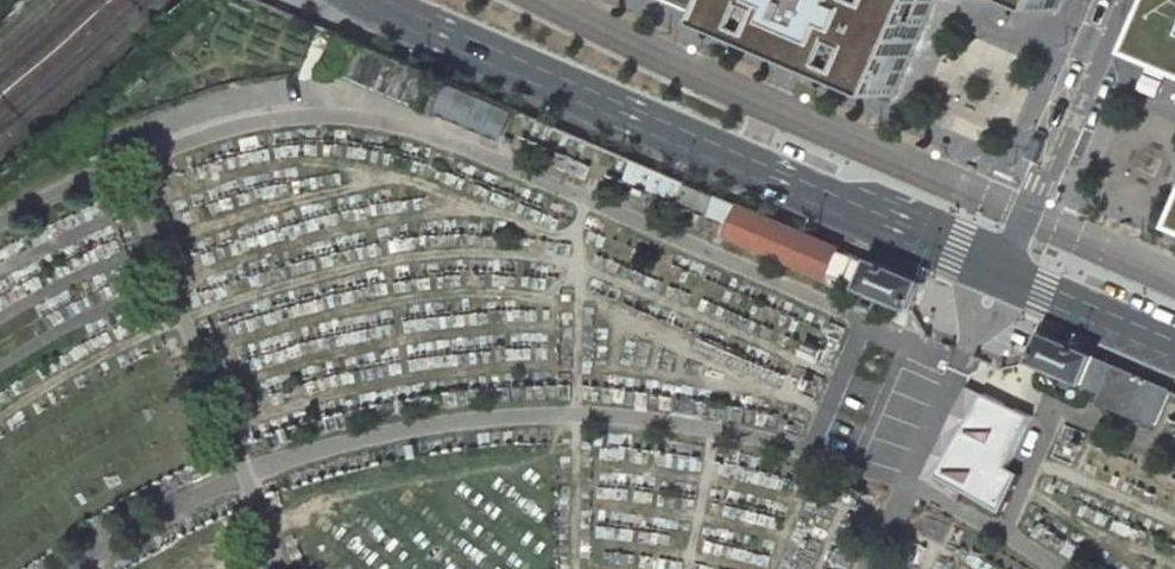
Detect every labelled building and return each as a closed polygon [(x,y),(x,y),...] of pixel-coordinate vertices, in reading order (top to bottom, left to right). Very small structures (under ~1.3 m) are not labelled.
[(742,0),(669,0),(731,26),(742,0)] [(731,26),(821,65),(894,97),(936,0),(742,0),(731,26)] [(1055,10),(1059,0),(1031,0),(1055,10)] [(1154,54),(1174,63),(1174,5),(1154,54)] [(504,140),(515,114),(452,87),(441,112),(504,140)] [(627,181),(709,216),(718,195),(636,160),(627,181)] [(739,204),(718,195),(709,216),(729,225),(738,205),(739,204)] [(841,248),(743,206),(739,204),(738,205),(729,225),(734,227),(730,236),(828,278),(830,273),(840,251),(841,248)] [(840,251),(830,273),(863,286),(872,264),(840,251)] [(925,282),(874,260),(872,264),(863,286),(862,288),(867,291),(885,299),(914,311),(925,282)] [(1097,357),(1046,331),(1034,361),(1085,384),(1096,358),(1097,357)] [(1171,390),(1096,358),(1085,384),(1105,393),(1101,402),(1156,425),(1171,390)] [(931,483),(1006,517),(1050,420),(975,386),(959,422),(931,483)]
